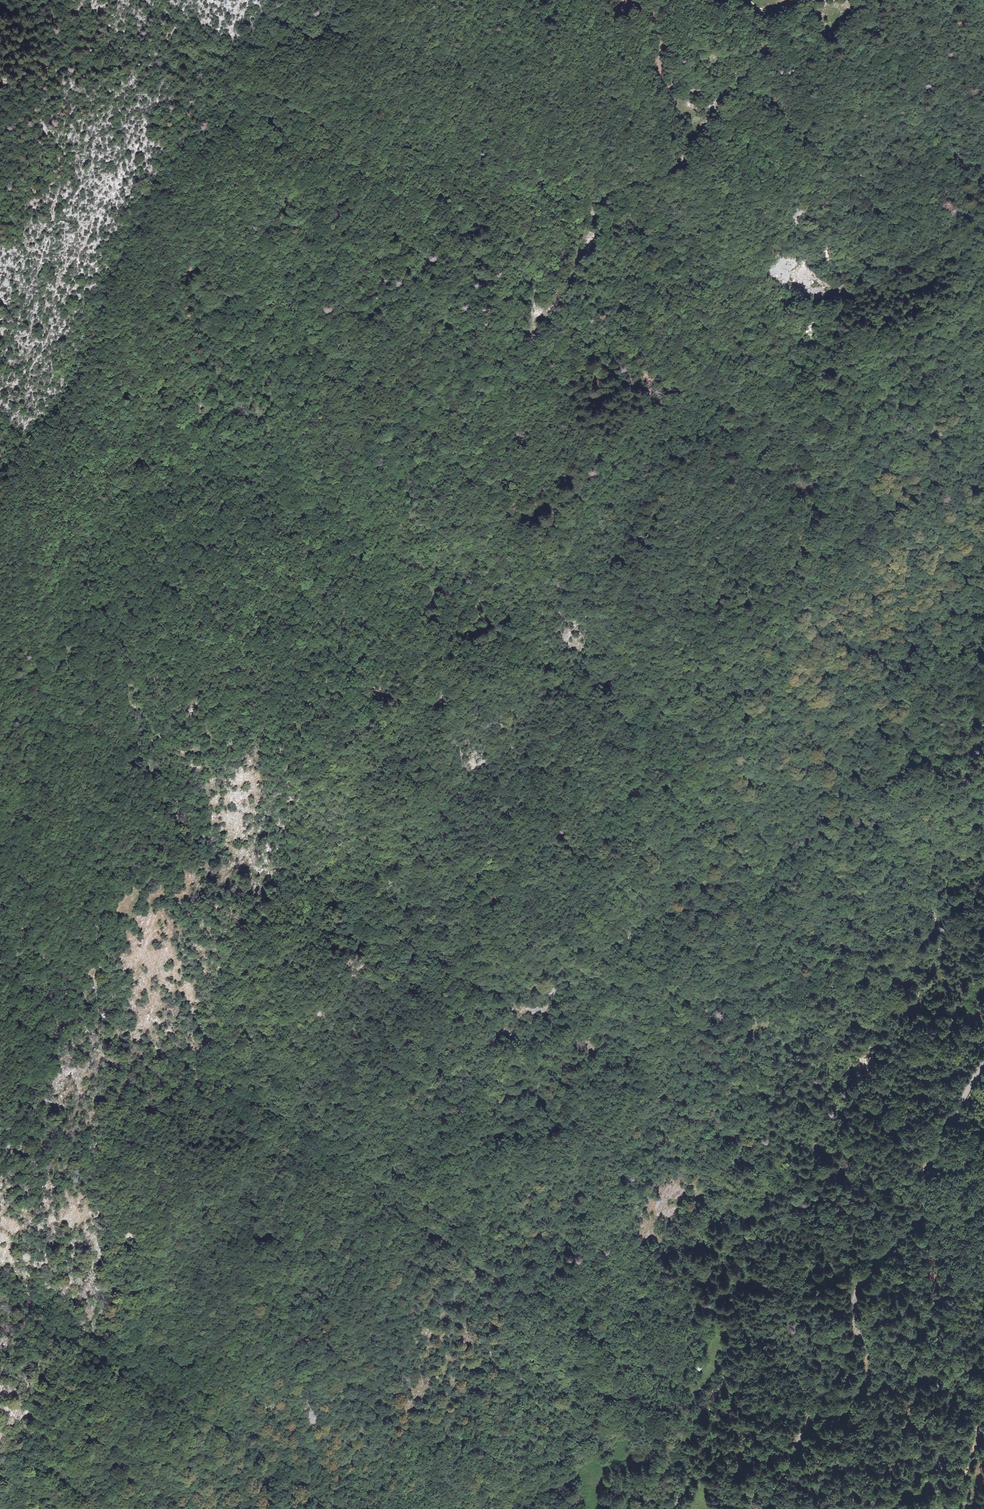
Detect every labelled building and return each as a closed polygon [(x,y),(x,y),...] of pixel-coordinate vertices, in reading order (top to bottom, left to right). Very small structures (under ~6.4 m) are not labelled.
[(695,1369),(699,1371),(704,1366),(700,1363),(695,1369)]
